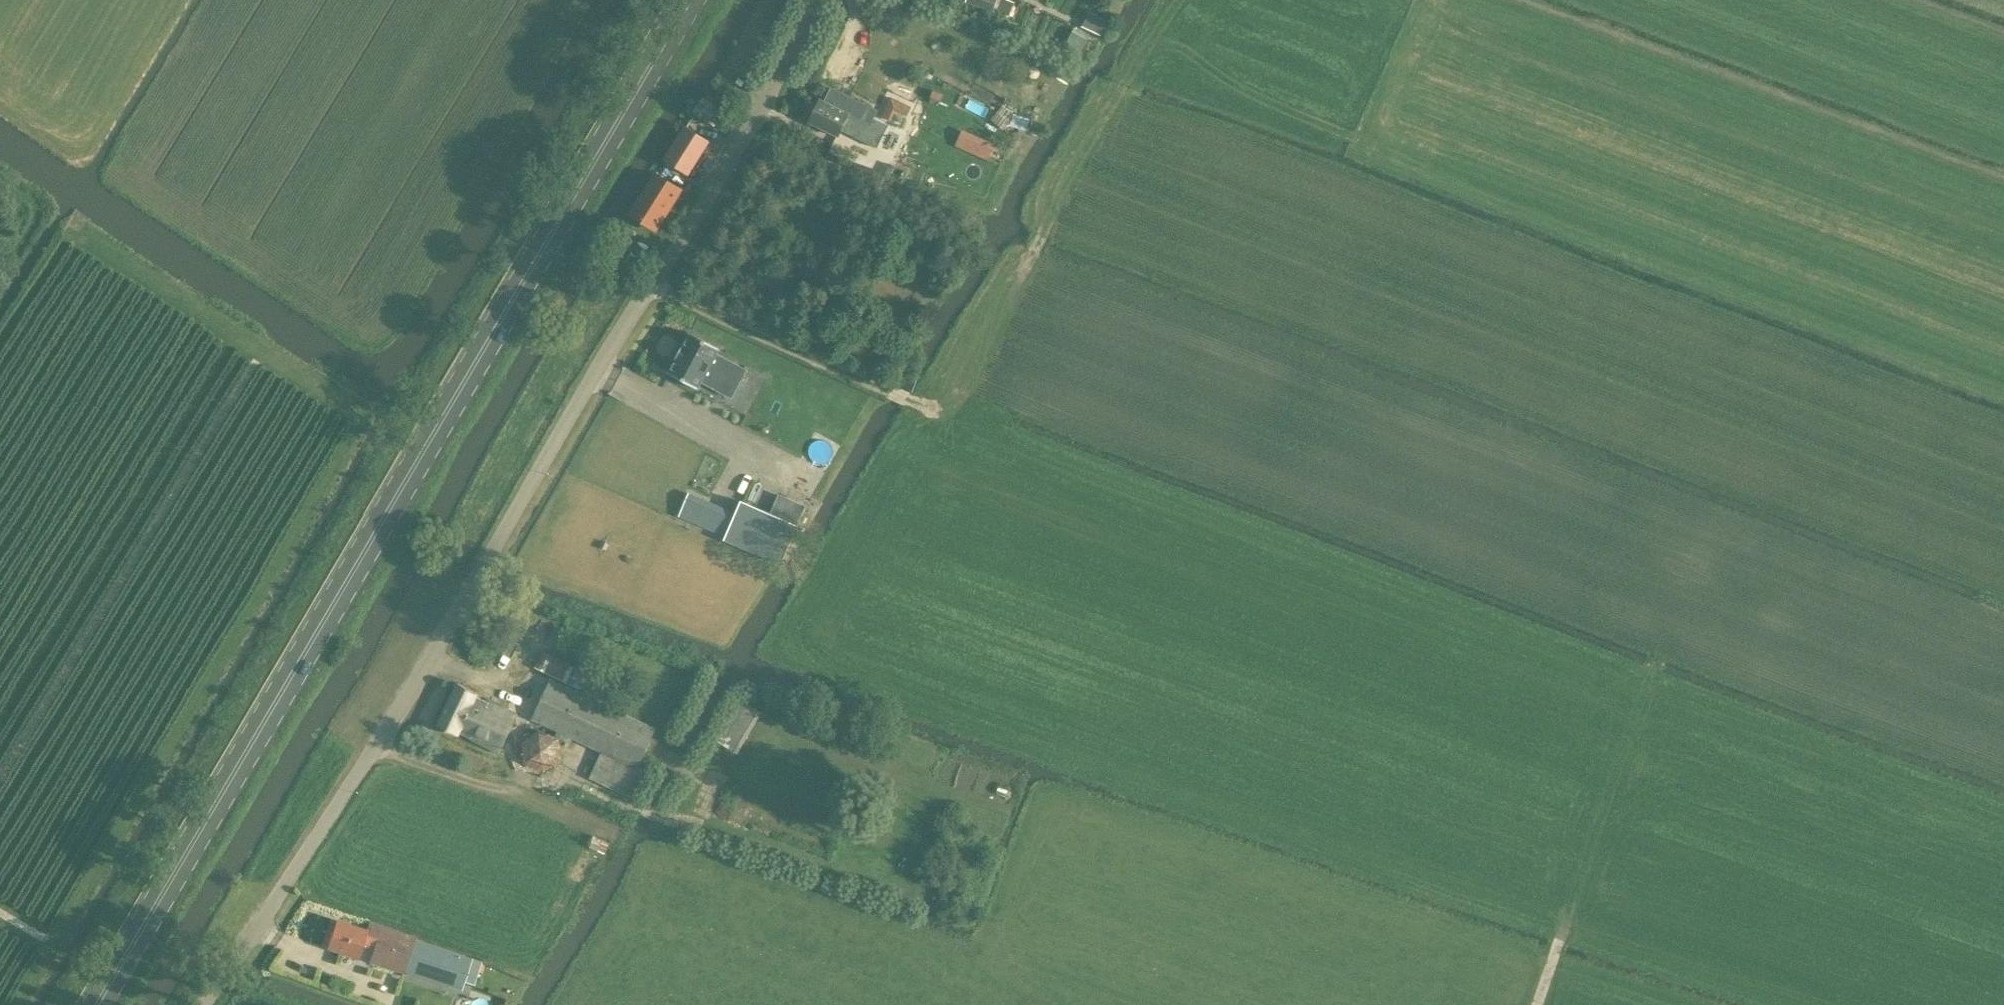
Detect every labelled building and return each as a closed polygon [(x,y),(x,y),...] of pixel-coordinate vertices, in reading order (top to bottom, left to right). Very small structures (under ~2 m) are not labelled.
[(967,1),(995,12),(1000,0),(967,0),(967,1)] [(1100,35),(1107,20),(1090,12),(1082,27),(1100,35)] [(1081,52),(1081,51),(1087,54),(1094,51),(1099,42),(1089,37),(1089,36),(1075,29),(1066,44),(1081,52)] [(832,87),(824,102),(821,100),(816,109),(813,110),(810,116),(811,119),(810,122),(839,137),(843,128),(865,138),(867,134),(876,139),(881,129),(871,125),(879,110),(832,87)] [(944,94),(934,90),(930,98),(941,102),(944,94)] [(882,119),(906,126),(913,104),(889,97),(882,119)] [(1004,130),(1010,126),(1026,131),(1030,119),(1014,114),(1003,105),(991,120),(1004,130)] [(688,175),(707,145),(710,141),(706,139),(686,127),(664,160),(688,175)] [(988,160),(993,148),(961,134),(956,146),(988,160)] [(656,174),(631,214),(656,231),(668,213),(669,212),(668,212),(682,190),(656,174)] [(667,375),(695,390),(699,383),(712,391),(721,376),(738,386),(746,372),(715,355),(718,350),(690,334),(667,375)] [(690,493),(680,516),(697,523),(707,500),(690,493)] [(728,536),(727,538),(778,561),(783,563),(783,562),(796,533),(798,528),(742,504),(737,514),(728,536)] [(537,668),(581,689),(589,673),(544,652),(537,668)] [(532,719),(601,753),(588,780),(638,804),(653,774),(638,767),(655,730),(551,680),(532,719)] [(500,752),(517,716),(476,696),(478,692),(458,683),(438,726),(458,736),(459,733),(500,752)] [(514,706),(531,710),(534,699),(517,695),(514,706)] [(737,756),(762,713),(742,701),(717,745),(737,756)] [(594,837),(590,847),(605,853),(609,843),(594,837)] [(336,921),(327,947),(358,958),(363,945),(374,949),(370,961),(404,973),(412,949),(421,952),(417,965),(464,981),(466,977),(474,980),(480,962),(415,940),(416,937),(369,922),(366,931),(336,921)]
